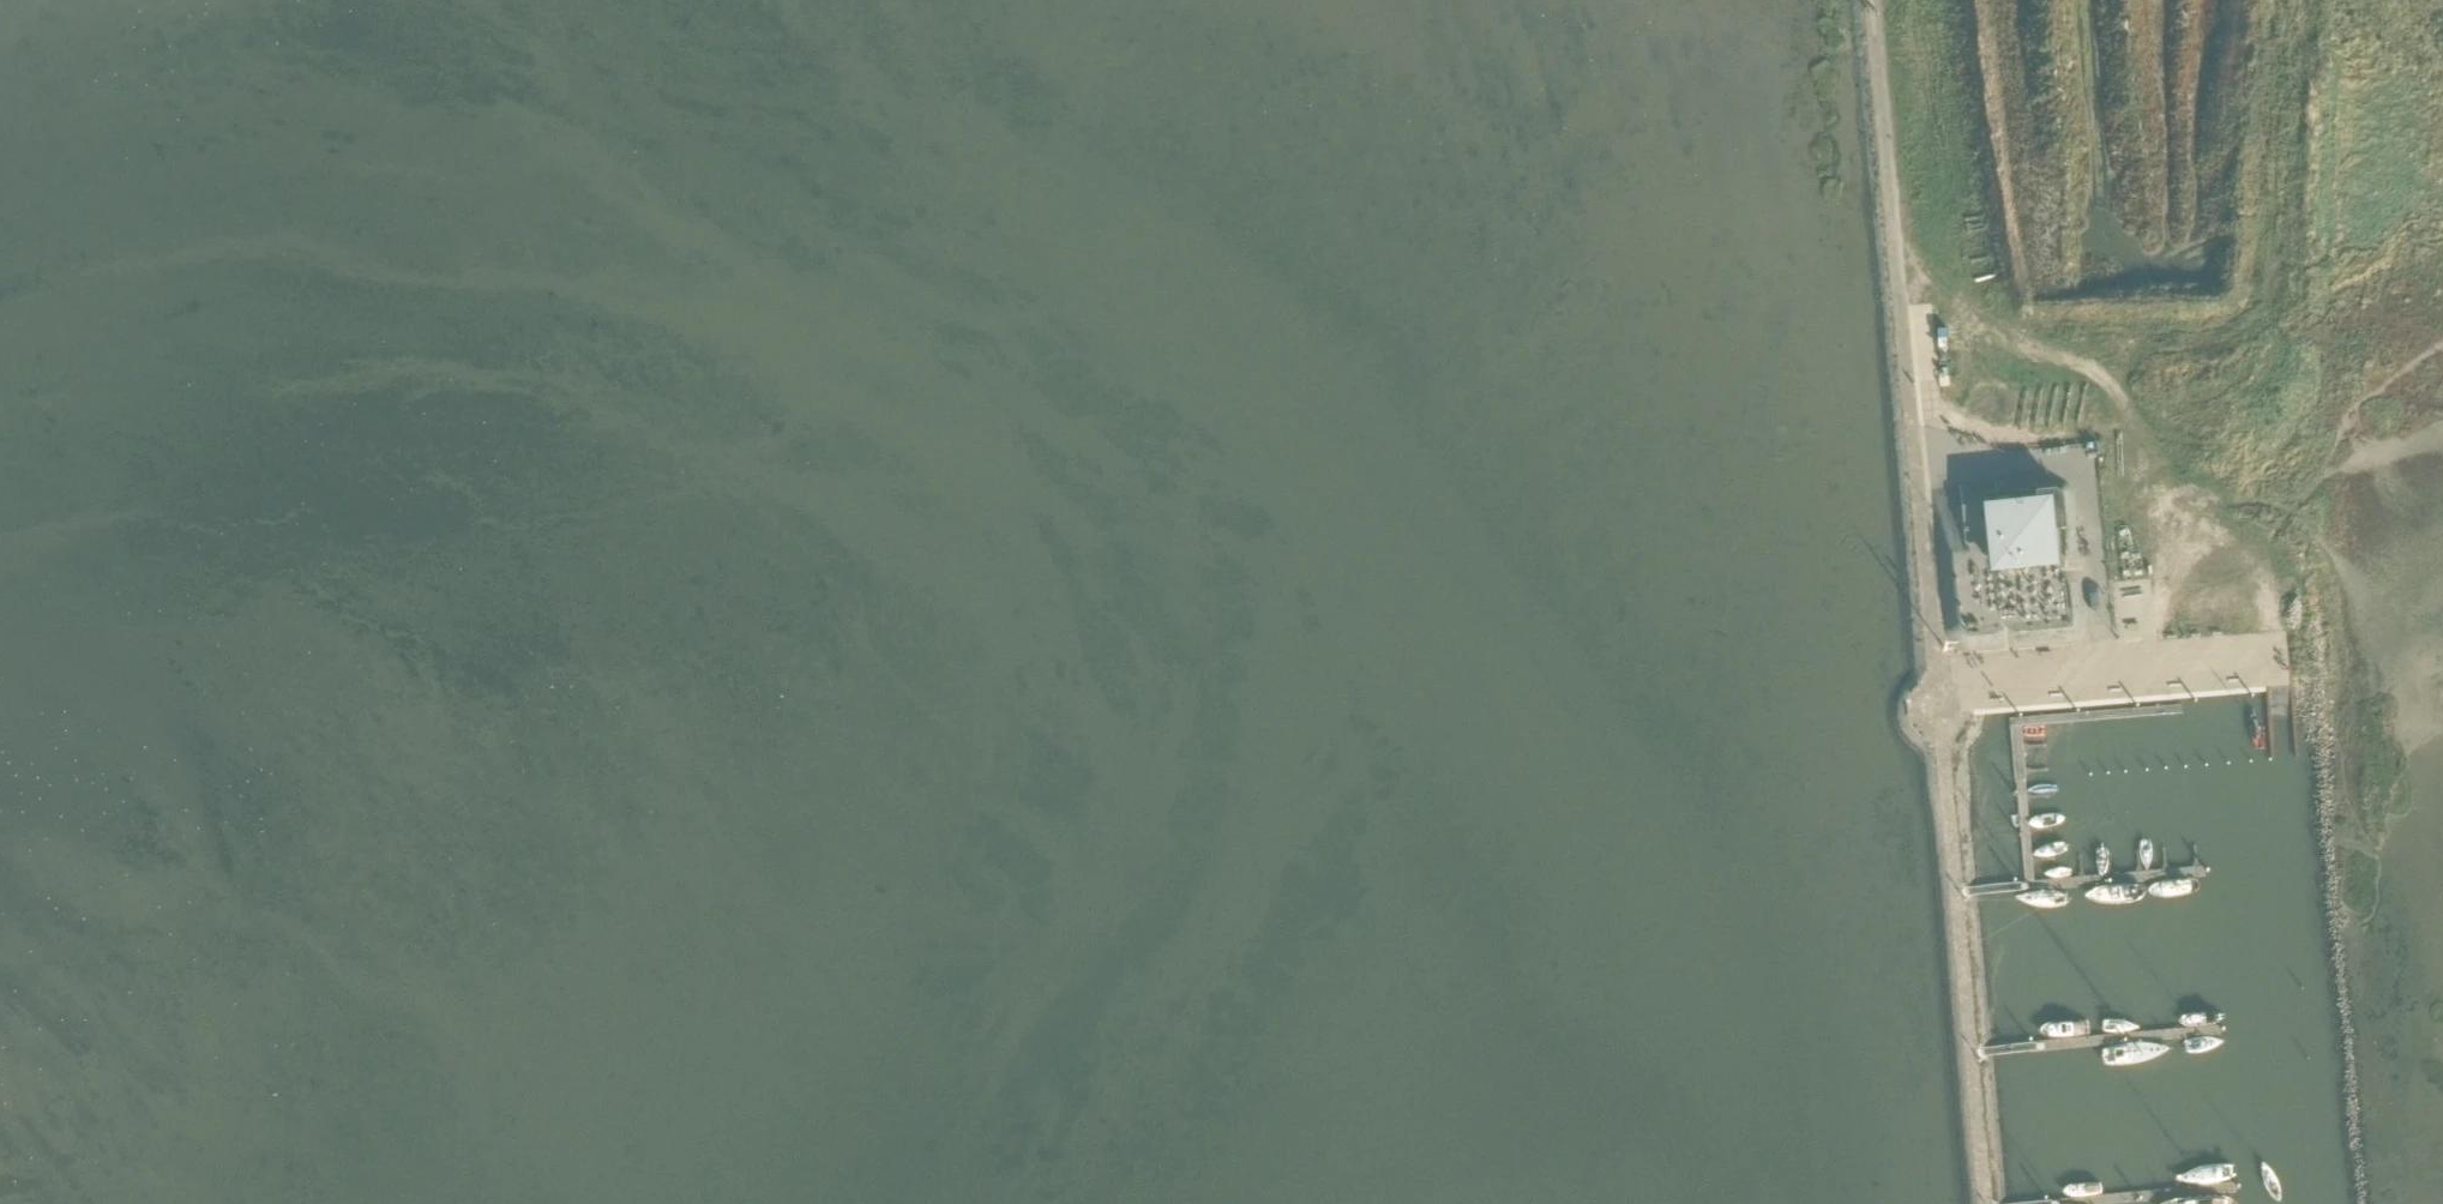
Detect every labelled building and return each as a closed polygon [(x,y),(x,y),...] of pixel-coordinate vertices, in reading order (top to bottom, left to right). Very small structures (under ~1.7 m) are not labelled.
[(1998,507),(1988,508),(1994,568),(2054,561),(2050,520),(2064,519),(2065,529),(2066,529),(2062,490),(2036,492),(2037,503),(2010,505),(2009,506),(1999,507),(1998,507)]
